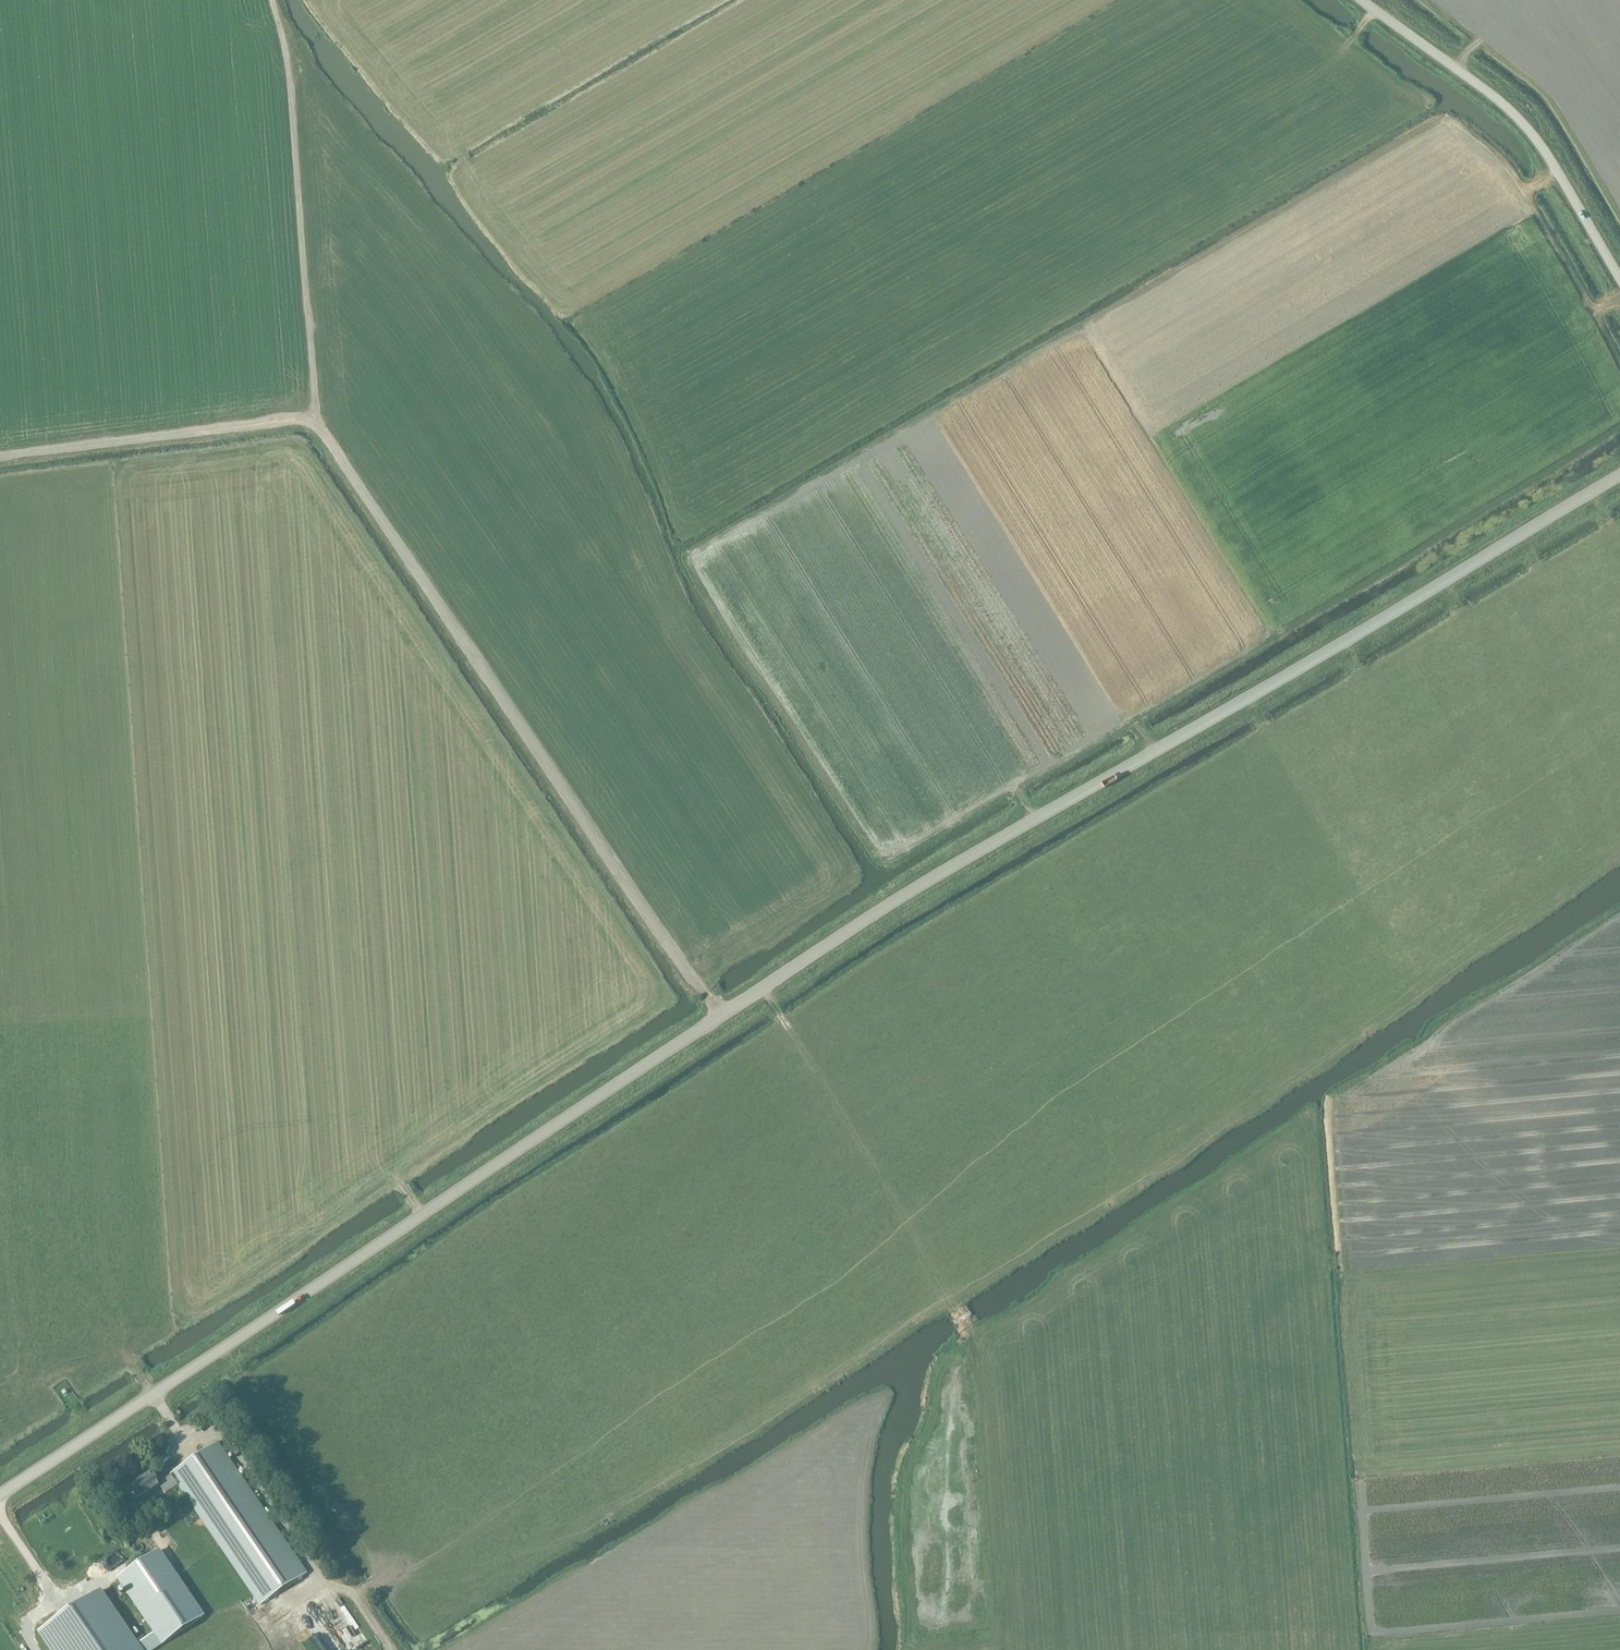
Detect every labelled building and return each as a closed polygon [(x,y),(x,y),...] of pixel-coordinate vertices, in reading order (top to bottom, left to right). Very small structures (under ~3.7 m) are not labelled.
[(166,1494),(179,1485),(260,1605),(307,1574),(217,1442),(171,1474),(171,1475),(159,1483),(151,1472),(126,1489),(136,1503),(160,1487),(166,1494)] [(158,1551),(118,1578),(155,1632),(136,1645),(139,1649),(154,1649),(202,1617),(158,1551)] [(40,1631),(52,1649),(139,1649),(136,1645),(99,1591),(40,1631)]
